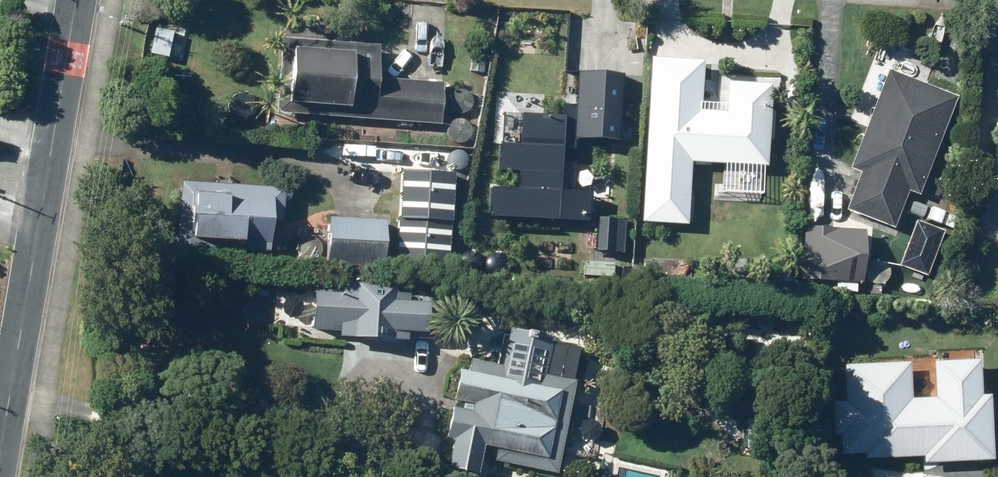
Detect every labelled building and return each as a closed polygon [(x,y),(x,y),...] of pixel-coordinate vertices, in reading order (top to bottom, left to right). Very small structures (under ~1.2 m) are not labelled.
[(370,79),(373,46),(276,39),(271,112),(433,124),(436,84),(370,79)] [(560,55),(555,151),(612,154),(617,59),(560,55)] [(855,172),(840,210),(887,228),(901,191),(911,195),(950,97),(882,70),(843,168),(855,172)] [(638,160),(759,167),(764,83),(721,80),(719,112),(641,108),(638,160)] [(646,175),(646,196),(665,196),(665,175),(646,175)] [(174,182),(170,246),(262,252),(264,220),(274,221),(276,189),(174,182)] [(582,218),(580,251),(605,252),(607,219),(582,218)] [(378,221),(322,219),(321,265),(377,267),(378,221)] [(532,223),(530,257),(551,259),(553,225),(532,223)] [(798,228),(796,278),(828,280),(830,229),(798,228)] [(580,262),(579,275),(609,276),(609,263),(580,262)] [(416,293),(376,292),(375,334),(415,335),(416,293)] [(867,452),(867,458),(927,456),(927,464),(996,462),(994,395),(983,396),(982,360),(937,361),(938,394),(914,395),(913,361),(847,363),(848,401),(835,401),(836,435),(843,435),(844,453),(867,452)] [(467,407),(465,414),(446,410),(439,440),(539,462),(544,437),(556,439),(559,422),(548,419),(554,393),(454,372),(447,403),(467,407)]
